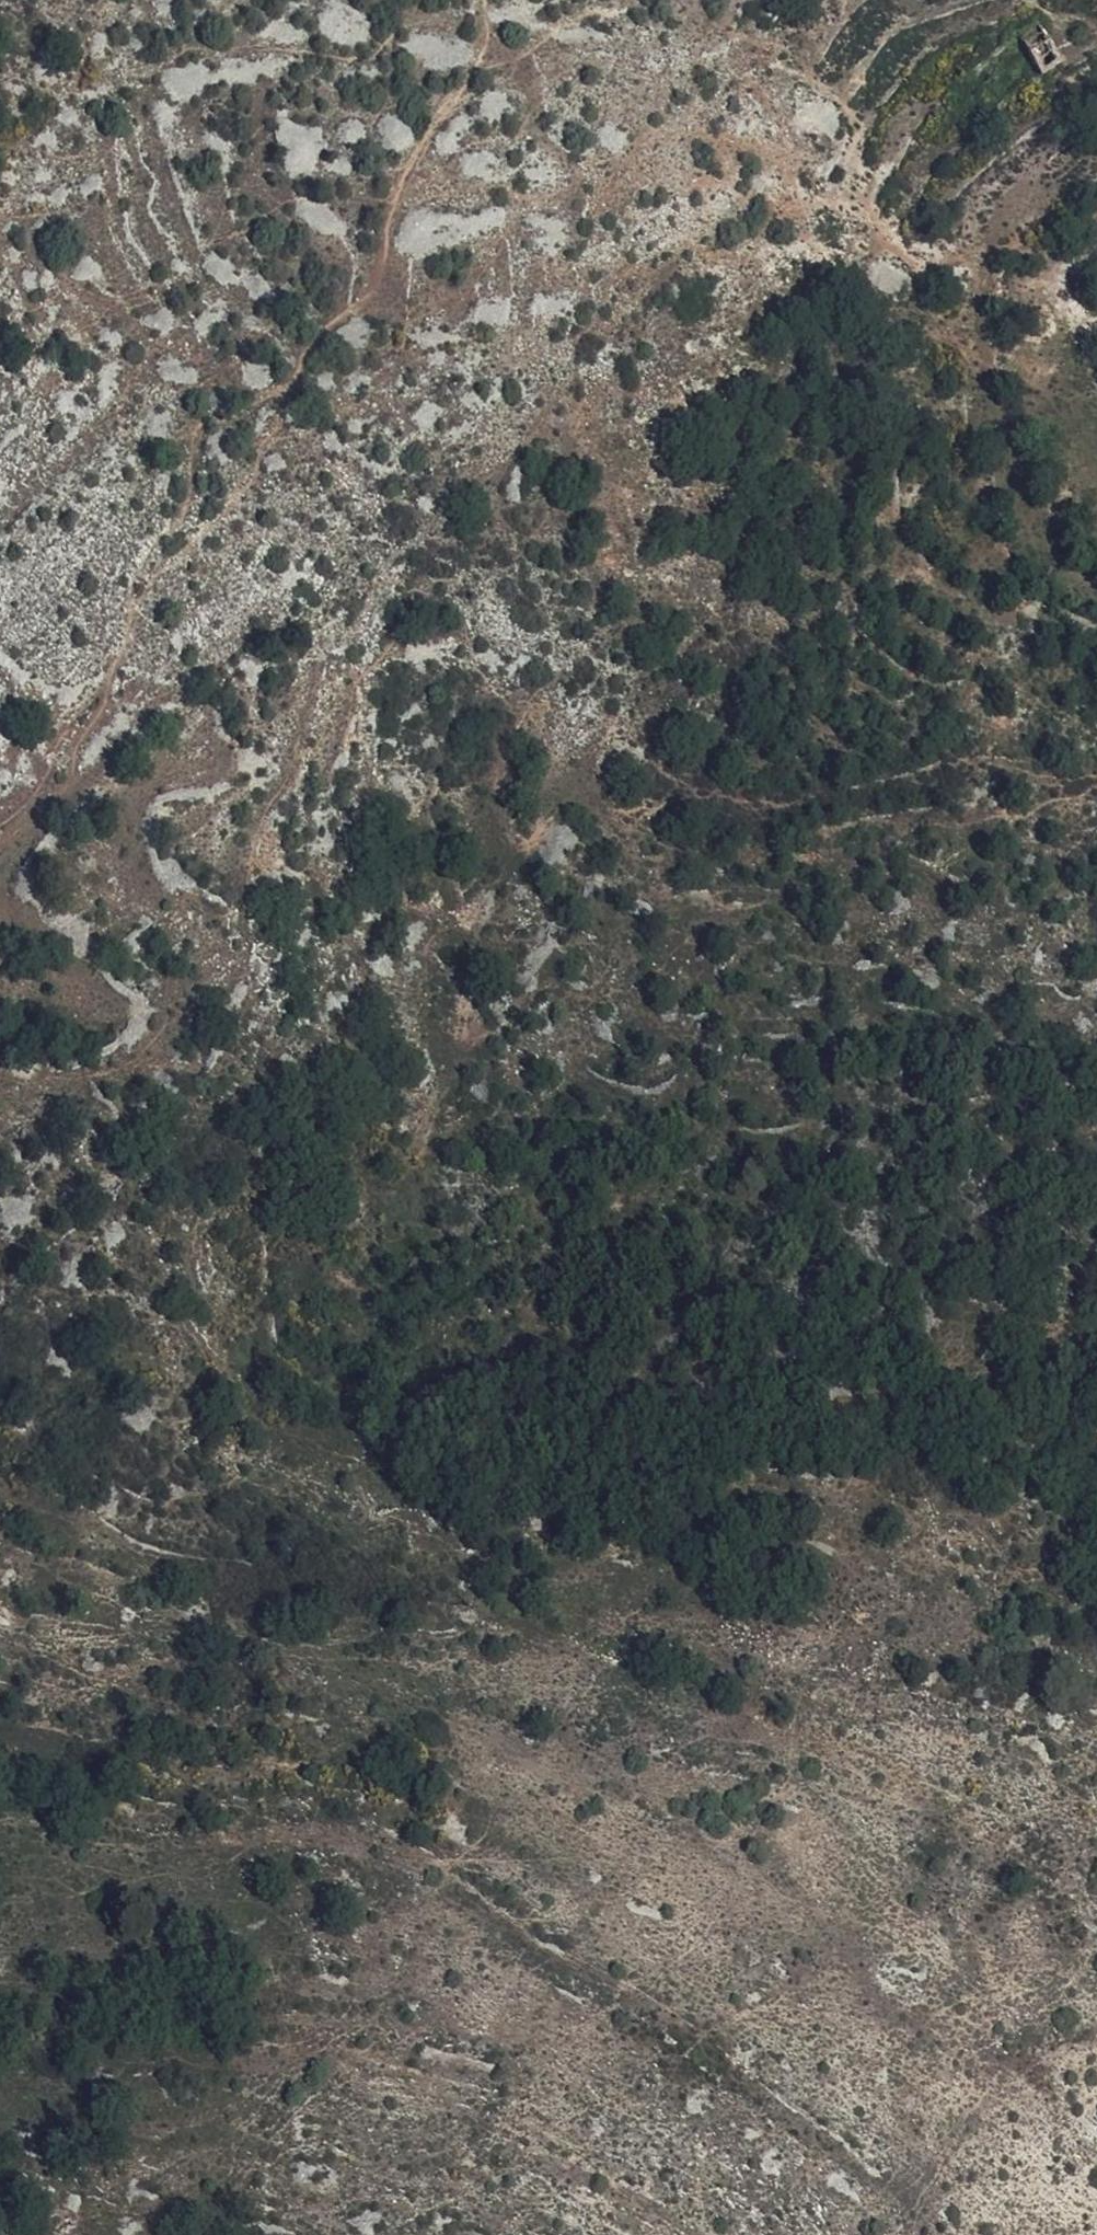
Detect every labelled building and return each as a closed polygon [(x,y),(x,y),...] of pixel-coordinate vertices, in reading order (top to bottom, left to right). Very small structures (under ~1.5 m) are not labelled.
[(1036,21),(962,81),(992,120),(1067,61),(1036,21)]
